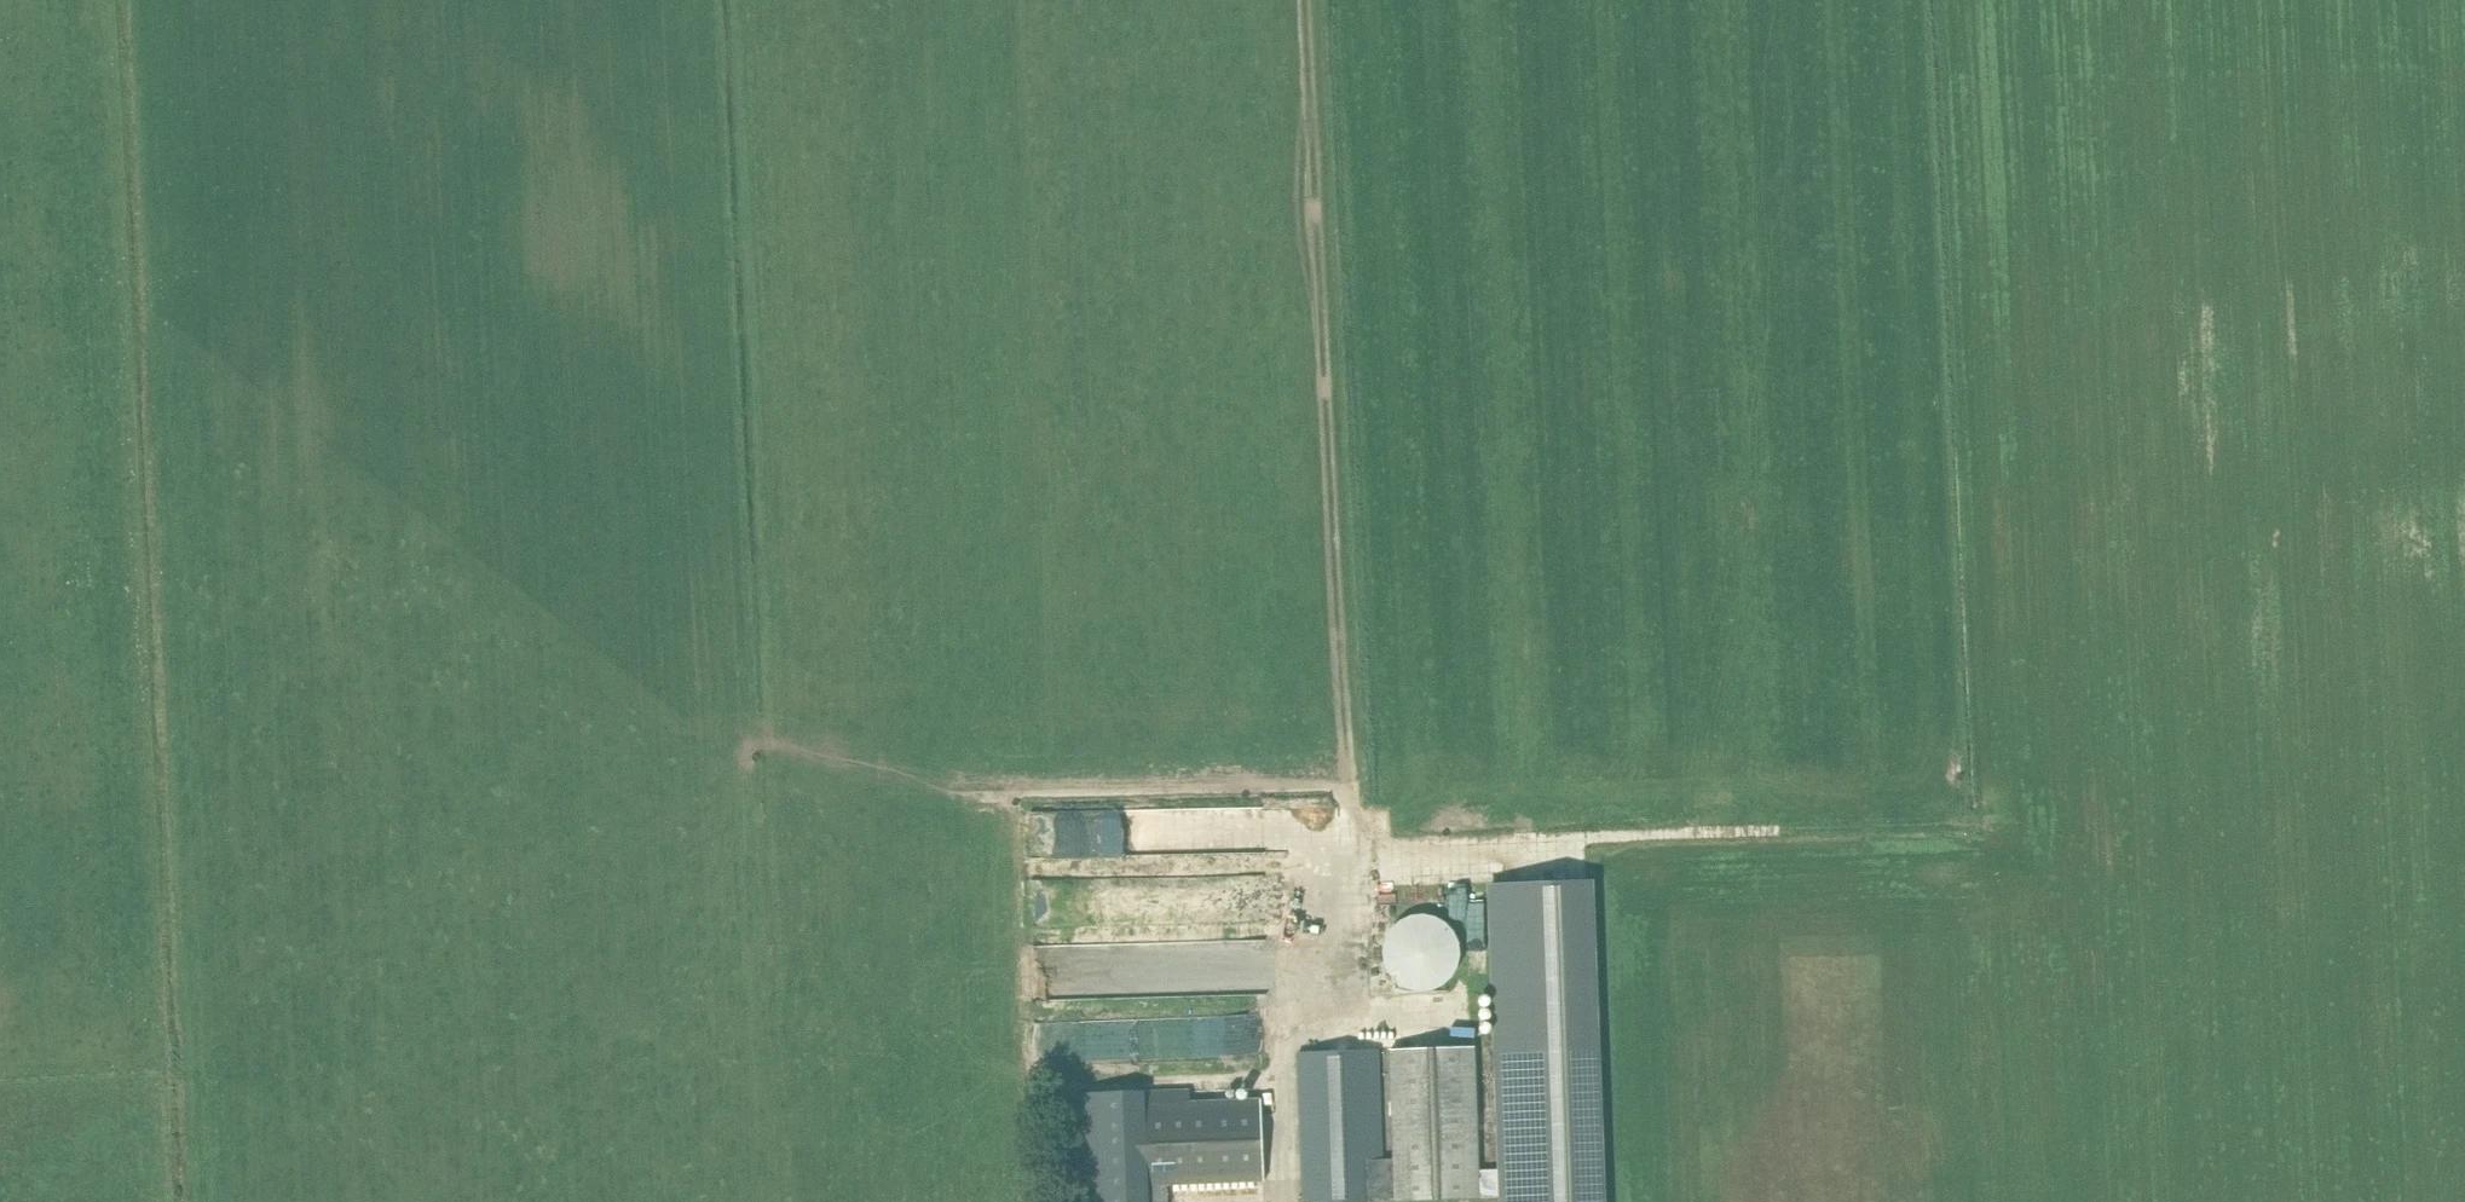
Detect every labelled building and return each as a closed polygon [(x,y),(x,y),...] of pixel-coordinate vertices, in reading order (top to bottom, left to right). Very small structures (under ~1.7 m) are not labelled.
[(1592,948),(1589,880),(1493,884),(1499,1045),(1505,1169),(1480,1170),(1480,1197),(1504,1196),(1504,1201),(1602,1201),(1592,948)] [(1463,959),(1464,958),(1462,948),(1460,939),(1456,932),(1451,926),(1441,919),(1433,915),(1423,913),(1416,912),(1407,914),(1399,916),(1392,921),(1385,926),(1380,932),(1375,942),(1373,951),(1372,960),(1373,968),(1376,977),(1380,984),(1386,991),(1393,996),(1404,1002),(1413,1003),(1421,1004),(1430,1002),(1438,999),(1445,995),(1450,991),(1455,984),(1460,977),(1462,968),(1463,959)] [(1479,1173),(1475,1046),(1390,1049),(1394,1159),(1382,1159),(1378,1050),(1298,1053),(1303,1201),(1358,1201),(1480,1198),(1480,1197),(1479,1173)] [(1075,1090),(1079,1190),(1079,1201),(1168,1201),(1168,1183),(1263,1180),(1260,1097),(1190,1100),(1147,1101),(1147,1088),(1075,1090)]
